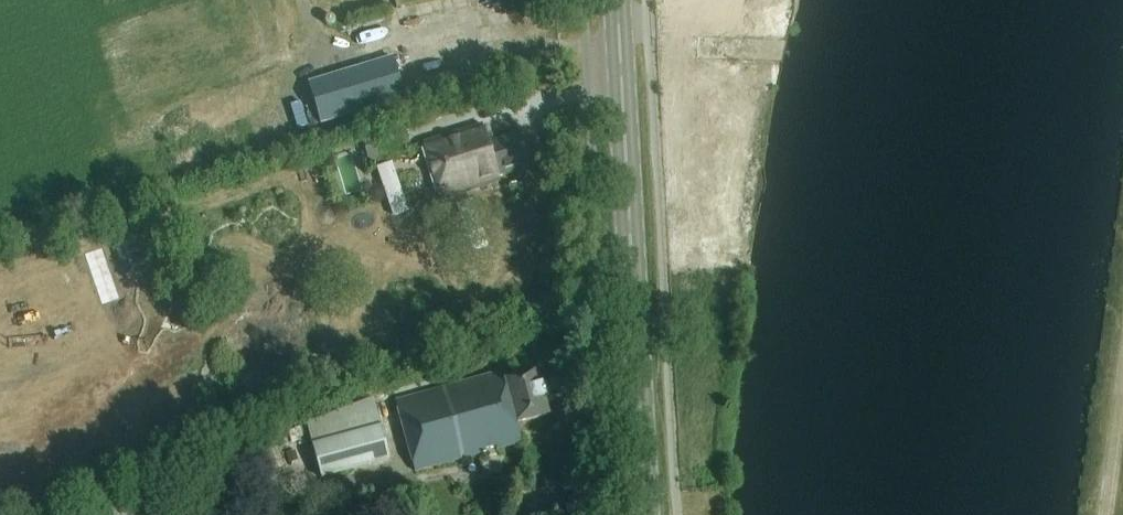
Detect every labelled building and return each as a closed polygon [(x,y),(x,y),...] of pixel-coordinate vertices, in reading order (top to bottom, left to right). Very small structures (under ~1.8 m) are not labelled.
[(392,58),(308,83),(319,120),(403,95),(392,58)] [(487,120),(426,138),(443,194),(505,176),(503,168),(528,160),(519,129),(492,137),(487,120)] [(370,165),(412,151),(402,121),(360,134),(370,165)] [(522,197),(517,183),(505,187),(510,201),(522,197)] [(497,370),(395,402),(416,469),(518,437),(512,419),(547,408),(534,365),(499,376),(497,370)] [(313,445),(322,479),(390,460),(375,404),(311,421),(317,444),(313,445)] [(273,437),(263,441),(274,470),(285,466),(273,437)] [(296,451),(287,454),(290,464),(299,461),(296,451)]
